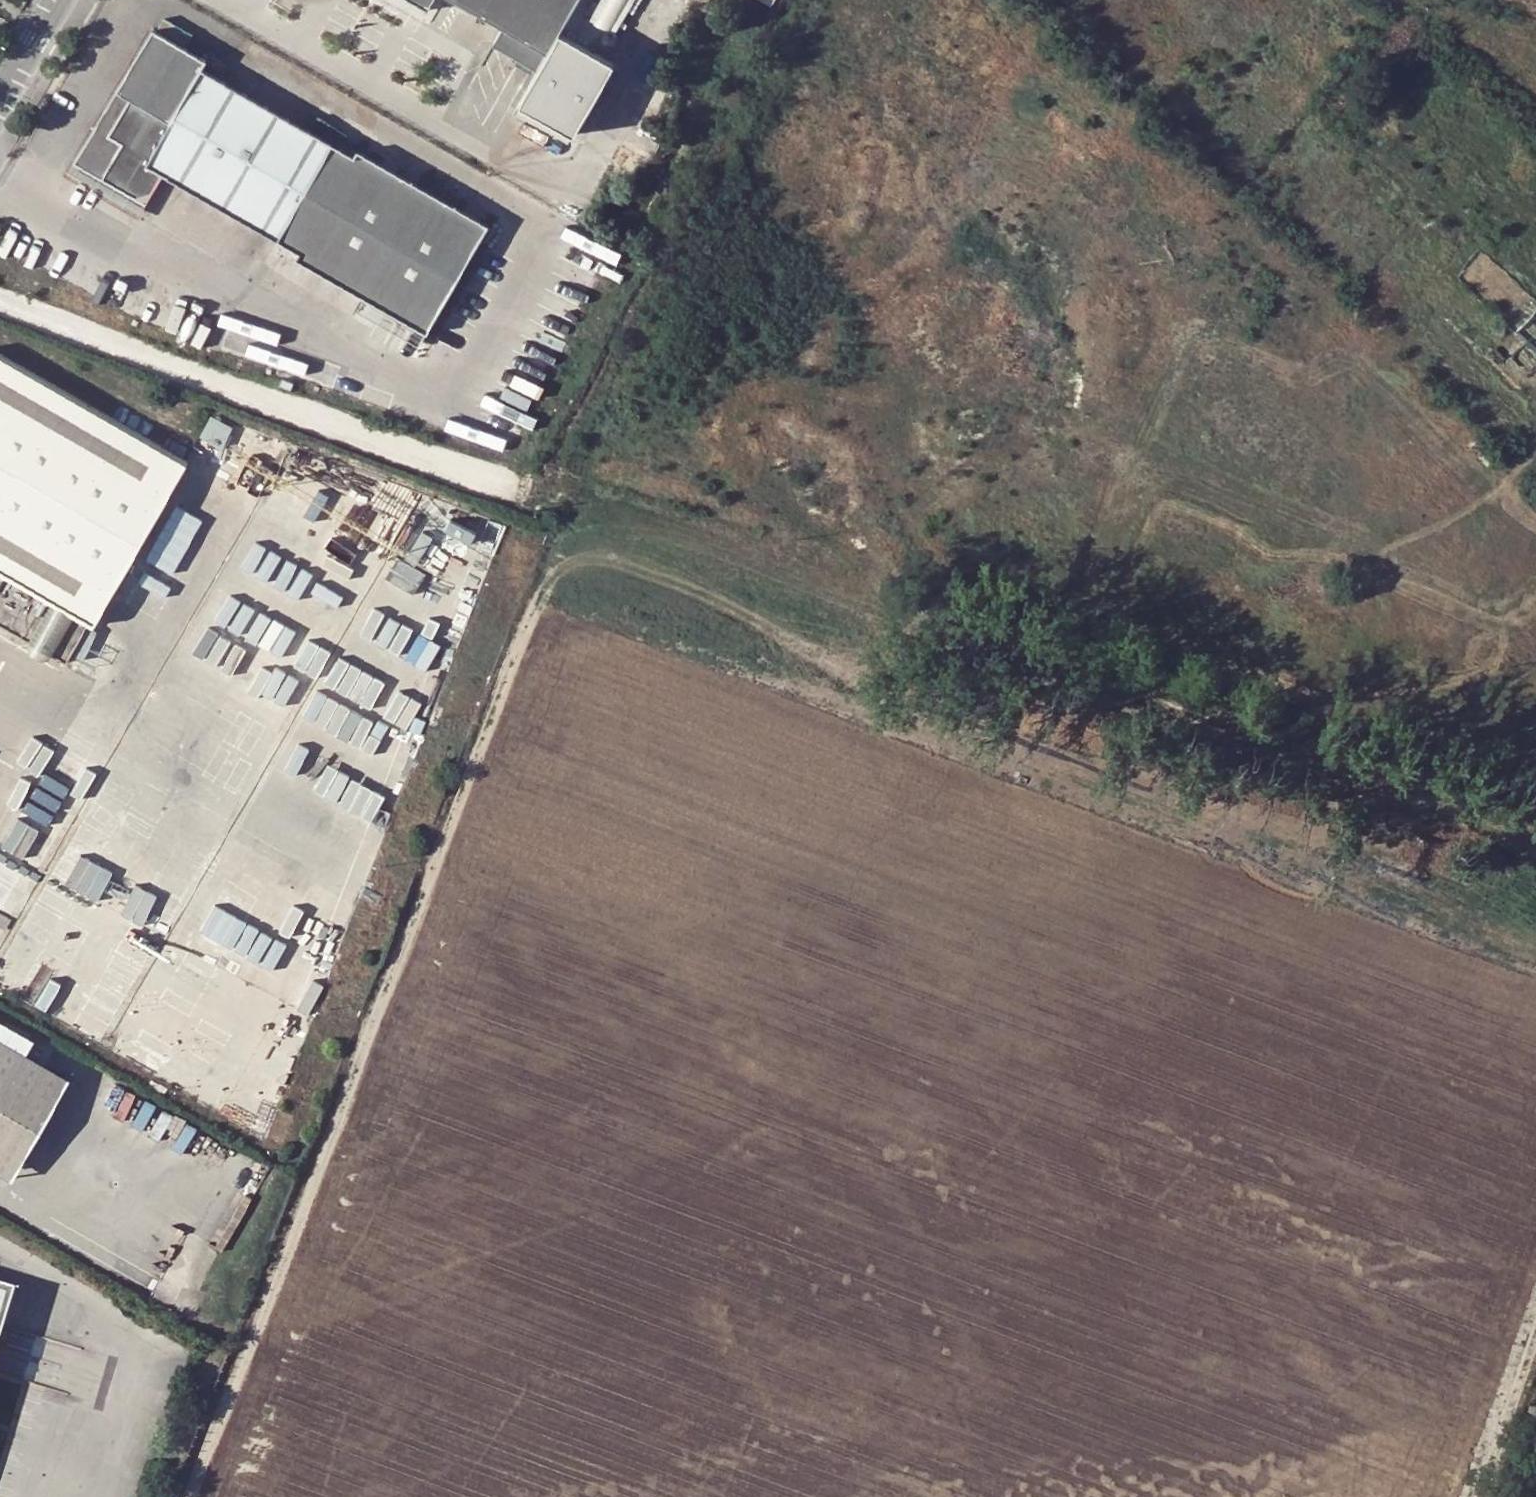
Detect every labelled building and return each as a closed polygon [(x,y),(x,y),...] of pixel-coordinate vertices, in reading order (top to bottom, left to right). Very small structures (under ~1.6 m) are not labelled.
[(426,10),(432,0),(410,0),(426,10)] [(503,28),(492,46),(536,71),(577,0),(455,0),(503,28)] [(213,56),(159,25),(81,161),(152,202),(170,171),(305,248),(361,151),(208,64),(213,56)] [(496,220),(365,145),(361,151),(305,248),(302,254),(434,329),(496,220)] [(192,459),(0,350),(0,615),(69,654),(92,613),(103,619),(182,476),(192,459)] [(20,1040),(29,1025),(0,1008),(0,1028),(20,1040)] [(20,1040),(0,1028),(0,1076),(20,1040)] [(67,1066),(20,1040),(0,1076),(0,1162),(10,1168),(67,1066)] [(0,1276),(0,1355),(22,1282),(0,1276)]
